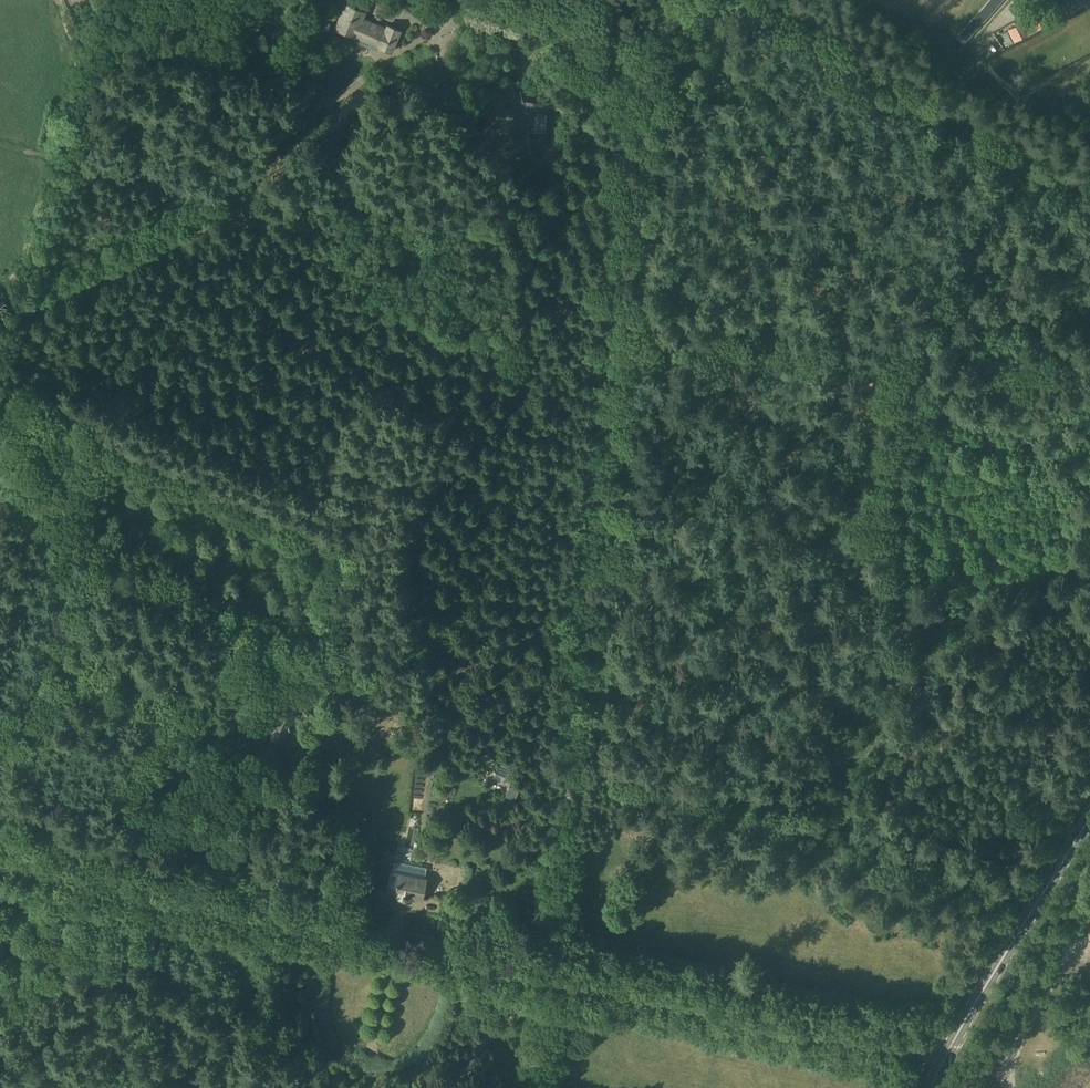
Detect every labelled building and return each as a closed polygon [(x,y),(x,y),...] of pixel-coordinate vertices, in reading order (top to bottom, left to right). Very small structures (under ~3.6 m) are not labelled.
[(1069,11),(1089,0),(1063,0),(1069,11)] [(335,27),(356,36),(354,40),(376,49),(377,45),(392,51),(400,31),(387,25),(386,28),(362,18),(365,12),(345,3),(335,27)] [(1045,10),(1029,18),(1036,31),(1052,22),(1045,10)] [(1029,18),(1008,30),(1015,42),(1018,40),(1026,36),(1029,35),(1036,31),(1029,18)] [(519,150),(543,151),(546,103),(523,101),(519,150)] [(279,709),(269,734),(285,741),(296,717),(293,715),(294,713),(280,707),(279,709)] [(515,799),(518,790),(509,786),(506,795),(515,799)] [(426,877),(424,877),(426,867),(394,861),(392,870),(391,870),(386,892),(396,894),(396,895),(411,898),(411,897),(421,899),(426,877)]
